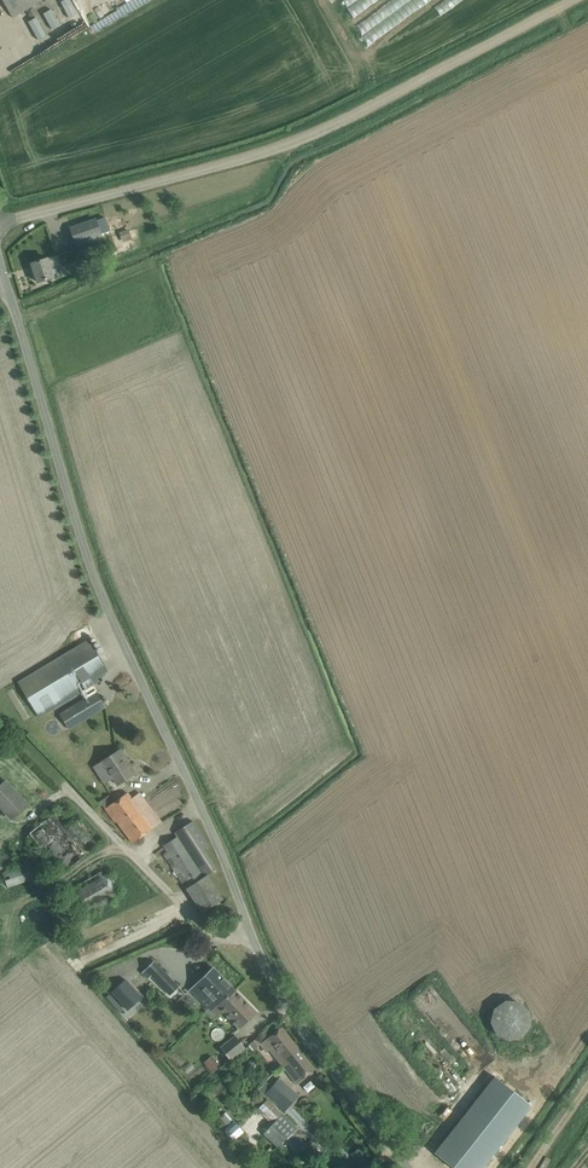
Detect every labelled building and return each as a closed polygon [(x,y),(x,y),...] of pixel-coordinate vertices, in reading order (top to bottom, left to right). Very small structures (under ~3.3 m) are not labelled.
[(12,17),(41,0),(2,0),(12,17)] [(69,16),(76,12),(70,0),(62,0),(61,1),(69,16)] [(44,11),(51,28),(59,25),(52,8),(44,11)] [(29,21),(37,38),(45,34),(36,17),(29,21)] [(43,52),(67,37),(62,28),(38,44),(43,52)] [(96,219),(70,228),(75,243),(101,234),(96,219)] [(105,260),(113,258),(110,250),(102,252),(105,260)] [(50,267),(61,264),(58,255),(31,264),(38,282),(53,277),(50,267)] [(89,639),(18,682),(39,717),(99,681),(97,677),(108,671),(89,639)] [(18,685),(8,690),(23,721),(33,716),(18,685)] [(96,691),(60,714),(69,729),(105,706),(96,691)] [(102,761),(117,785),(135,773),(129,763),(127,765),(118,751),(102,761)] [(0,786),(0,806),(11,818),(26,804),(5,781),(0,786)] [(109,795),(99,801),(115,822),(116,821),(132,843),(161,821),(146,800),(138,806),(127,792),(114,802),(109,795)] [(53,814),(29,833),(42,848),(43,847),(64,874),(95,849),(74,823),(66,830),(53,814)] [(223,899),(207,874),(217,868),(204,848),(209,845),(193,821),(174,832),(177,836),(163,845),(167,852),(163,854),(202,912),(223,899)] [(20,867),(3,872),(7,887),(36,878),(30,857),(18,861),(20,867)] [(107,873),(105,869),(77,886),(82,892),(70,899),(78,913),(120,889),(109,872),(107,873)] [(170,995),(179,987),(154,961),(142,972),(148,979),(151,975),(170,995)] [(204,1012),(205,1012),(208,1008),(217,999),(220,1002),(225,996),(227,998),(235,990),(212,967),(190,989),(208,1008),(204,1012)] [(126,979),(111,992),(127,1010),(142,997),(126,979)] [(222,1010),(240,1028),(256,1012),(235,990),(227,998),(225,996),(220,1002),(217,999),(208,1008),(216,1016),(222,1010)] [(494,1008),(490,1022),(496,1035),(509,1041),(522,1037),(531,1025),(529,1011),(519,1001),(505,1000),(494,1008)] [(260,1044),(261,1044),(267,1052),(269,1050),(282,1065),(287,1061),(284,1057),(297,1047),(281,1027),(261,1044),(260,1044)] [(235,1036),(221,1047),(230,1059),(245,1048),(235,1036)] [(261,1044),(260,1044),(261,1044),(256,1038),(250,1043),(254,1049),(261,1044)] [(314,1069),(297,1047),(284,1057),(287,1061),(282,1065),(296,1083),(314,1069)] [(213,1054),(203,1061),(211,1072),(221,1066),(213,1054)] [(442,1143),(435,1152),(454,1167),(482,1167),(531,1106),(494,1076),(442,1143)] [(285,1112),(299,1095),(279,1078),(264,1094),(285,1112)] [(296,1127),(267,1099),(259,1107),(265,1113),(263,1115),(273,1124),(263,1133),(277,1147),(296,1127)]
